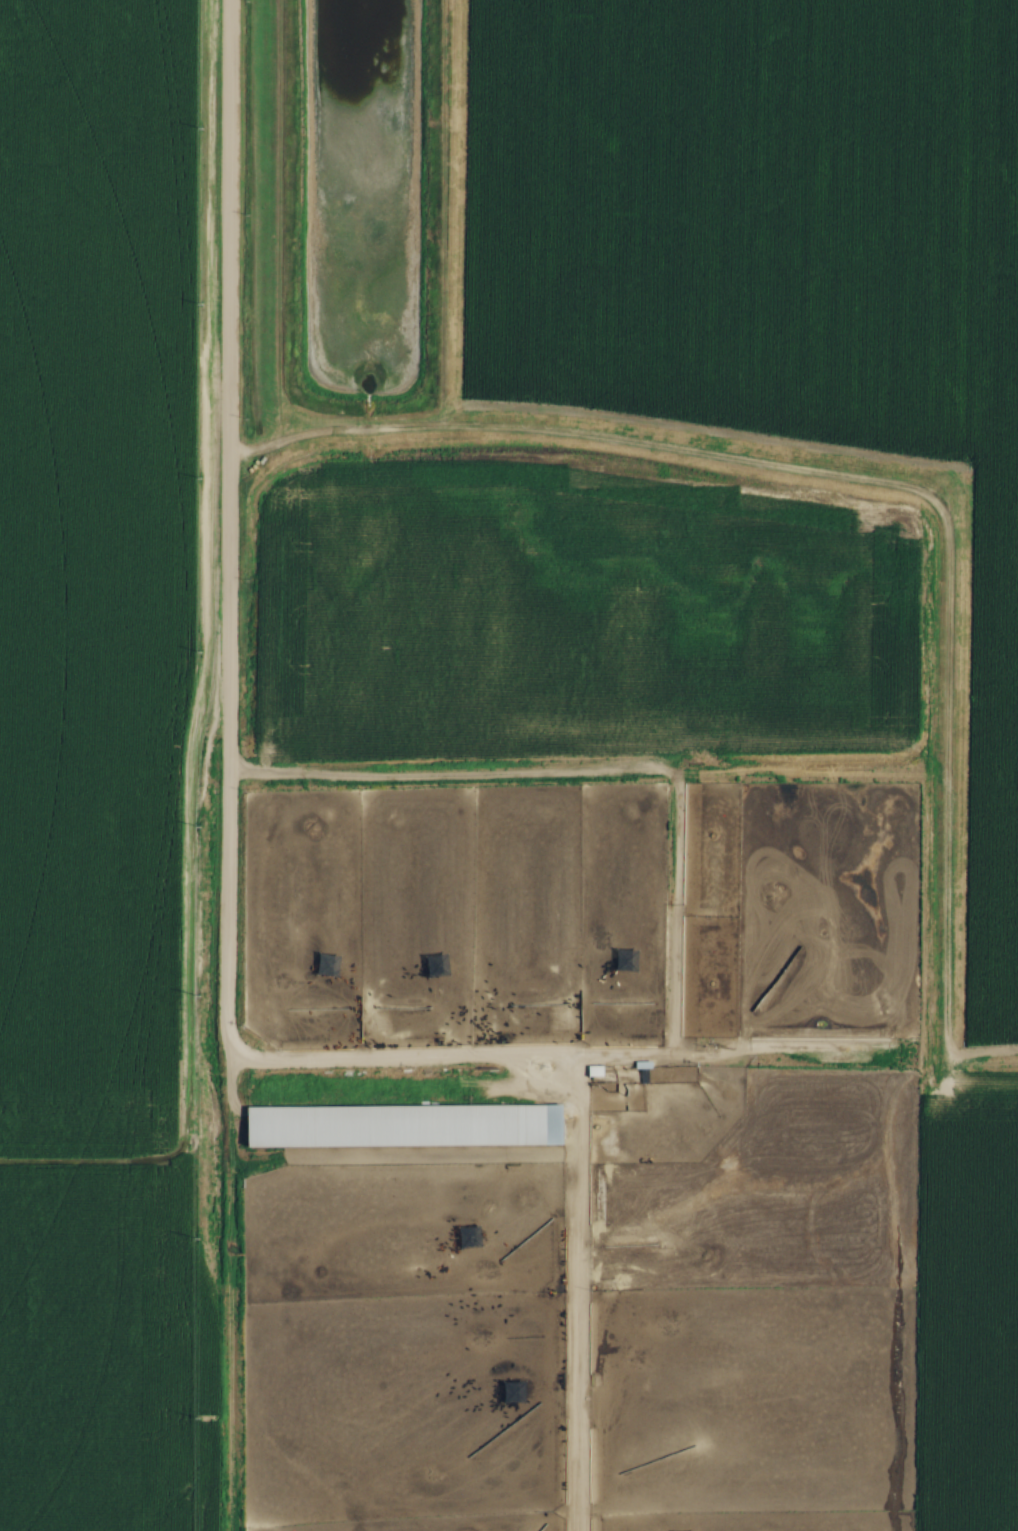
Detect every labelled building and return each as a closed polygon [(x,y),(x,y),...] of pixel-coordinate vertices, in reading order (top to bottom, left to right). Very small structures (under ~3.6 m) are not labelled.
[(567,1103),(252,1105),(252,1145),(567,1143),(567,1103)]
